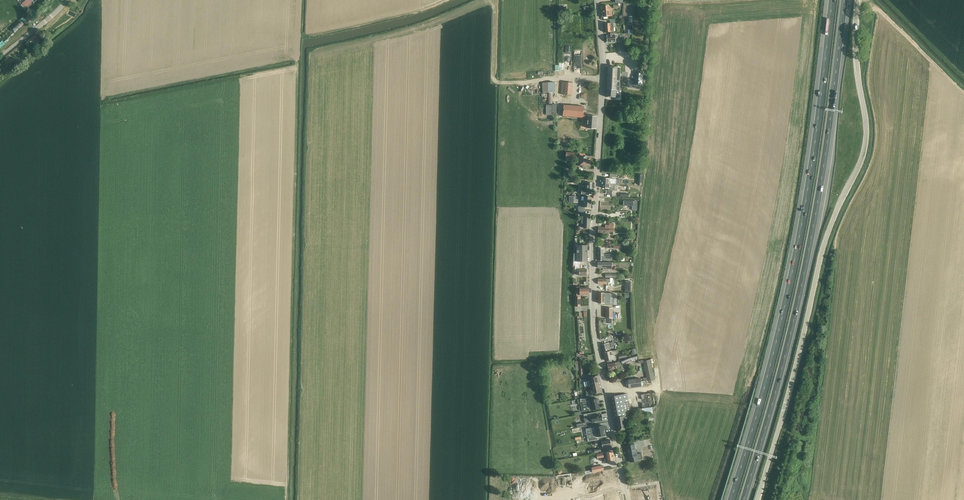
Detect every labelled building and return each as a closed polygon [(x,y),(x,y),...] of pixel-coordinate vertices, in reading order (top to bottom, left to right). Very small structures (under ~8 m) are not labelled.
[(609,6),(608,6),(603,6),(603,16),(612,16),(611,9),(609,9),(609,6)] [(19,23),(12,29),(12,30),(15,32),(22,26),(20,24),(19,23)] [(613,23),(610,24),(605,24),(605,32),(613,32),(613,23)] [(28,40),(32,44),(34,47),(41,41),(34,34),(28,40)] [(607,42),(610,42),(615,42),(615,34),(610,34),(610,36),(607,36),(607,42)] [(616,90),(619,90),(621,67),(608,67),(607,89),(606,97),(615,97),(616,90)] [(643,73),(635,73),(634,85),(642,85),(643,73)] [(542,83),(543,93),(548,93),(547,104),(552,104),(552,92),(556,92),(555,82),(542,83)] [(561,94),(566,95),(571,95),(572,83),(562,82),(561,94)] [(546,105),(546,115),(557,115),(557,104),(552,104),(552,105),(547,105),(546,105)] [(564,105),(563,116),(588,118),(587,128),(596,129),(597,117),(590,116),(590,114),(584,113),(584,107),(564,105)] [(583,167),(585,167),(589,168),(589,165),(590,158),(587,158),(587,157),(583,157),(583,158),(581,158),(581,165),(583,165),(583,167)] [(582,194),(586,194),(591,195),(592,183),(585,183),(585,185),(584,184),(584,190),(582,190),(582,194)] [(591,197),(586,197),(582,197),(581,207),(579,206),(578,209),(585,210),(585,207),(591,207),(591,197)] [(623,201),(623,206),(632,206),(632,210),(637,210),(637,201),(623,201)] [(584,228),(589,228),(590,215),(582,214),(581,222),(585,222),(584,228)] [(603,233),(608,233),(609,233),(609,232),(613,232),(614,225),(609,225),(609,228),(598,227),(598,232),(603,233)] [(578,245),(578,261),(579,261),(587,261),(587,245),(578,245)] [(598,260),(608,260),(612,260),(612,254),(604,254),(604,249),(598,249),(598,260)] [(573,268),(573,271),(579,271),(579,273),(579,275),(580,275),(582,275),(587,275),(586,269),(582,269),(582,266),(580,266),(580,265),(580,261),(579,261),(578,261),(573,261),(573,268)] [(581,295),(589,295),(589,288),(580,288),(580,287),(576,287),(576,293),(580,293),(581,293),(581,295)] [(603,293),(598,293),(598,303),(603,303),(604,303),(605,303),(610,303),(610,296),(610,293),(607,293),(603,293)] [(601,345),(603,353),(612,351),(611,351),(609,343),(601,345)] [(612,351),(603,353),(604,357),(605,357),(606,361),(614,359),(612,351)] [(650,360),(643,361),(647,381),(654,379),(650,360)] [(618,362),(612,363),(607,364),(609,370),(619,368),(618,362)] [(599,375),(587,378),(589,388),(592,388),(592,390),(601,388),(599,375)] [(628,380),(629,388),(641,387),(641,382),(644,381),(643,378),(628,380)] [(610,397),(614,419),(617,430),(627,429),(626,422),(635,420),(634,415),(627,417),(626,412),(630,411),(627,394),(610,397)] [(641,396),(643,408),(636,409),(636,417),(644,416),(644,415),(653,414),(652,408),(655,408),(653,394),(641,396)] [(587,397),(580,399),(580,402),(586,401),(587,410),(591,410),(592,410),(600,408),(601,408),(599,398),(598,398),(589,400),(588,401),(587,397)] [(597,411),(583,414),(584,417),(589,416),(590,422),(599,420),(599,421),(603,421),(602,417),(601,417),(601,414),(598,415),(597,411)] [(593,437),(588,438),(588,441),(598,439),(598,436),(604,435),(603,426),(599,427),(591,428),(593,437)] [(635,444),(626,446),(629,458),(630,457),(631,462),(637,460),(642,459),(641,453),(636,454),(635,449),(636,449),(635,444)] [(606,472),(594,474),(595,478),(601,477),(602,483),(604,482),(613,480),(613,481),(612,474),(611,474),(607,475),(606,472)] [(641,490),(636,491),(636,493),(637,495),(637,496),(646,494),(645,490),(645,489),(647,489),(647,485),(640,486),(641,490)] [(602,490),(603,495),(606,494),(607,499),(617,498),(617,494),(616,494),(615,492),(610,493),(609,489),(602,490)]
